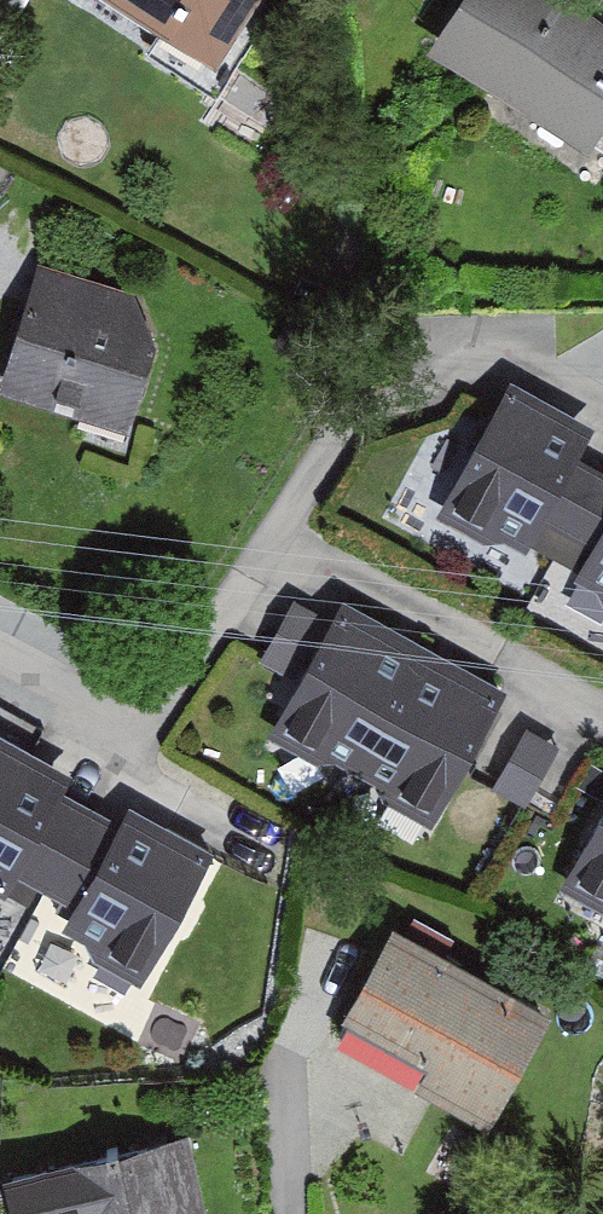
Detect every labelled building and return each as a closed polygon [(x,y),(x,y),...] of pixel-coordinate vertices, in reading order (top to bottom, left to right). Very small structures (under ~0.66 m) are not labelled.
[(214,69),(259,0),(110,0),(214,69)] [(577,0),(462,0),(431,52),(599,153),(602,146),(602,16),(577,0)] [(24,297),(0,394),(0,397),(133,430),(157,330),(24,297)] [(591,432),(512,386),(439,509),(517,556),(591,432)] [(572,584),(602,601),(602,529),(572,584)] [(508,685),(343,596),(261,747),(425,836),(508,685)] [(0,712),(0,903),(1,903),(81,757),(0,712)] [(498,780),(536,793),(557,731),(519,718),(498,780)] [(218,845),(129,796),(48,942),(137,991),(218,845)] [(558,890),(602,915),(602,807),(558,890)] [(552,1009),(391,928),(343,1022),(424,1063),(413,1085),(493,1125),(552,1009)] [(190,1138),(3,1176),(11,1213),(205,1213),(190,1138)]
